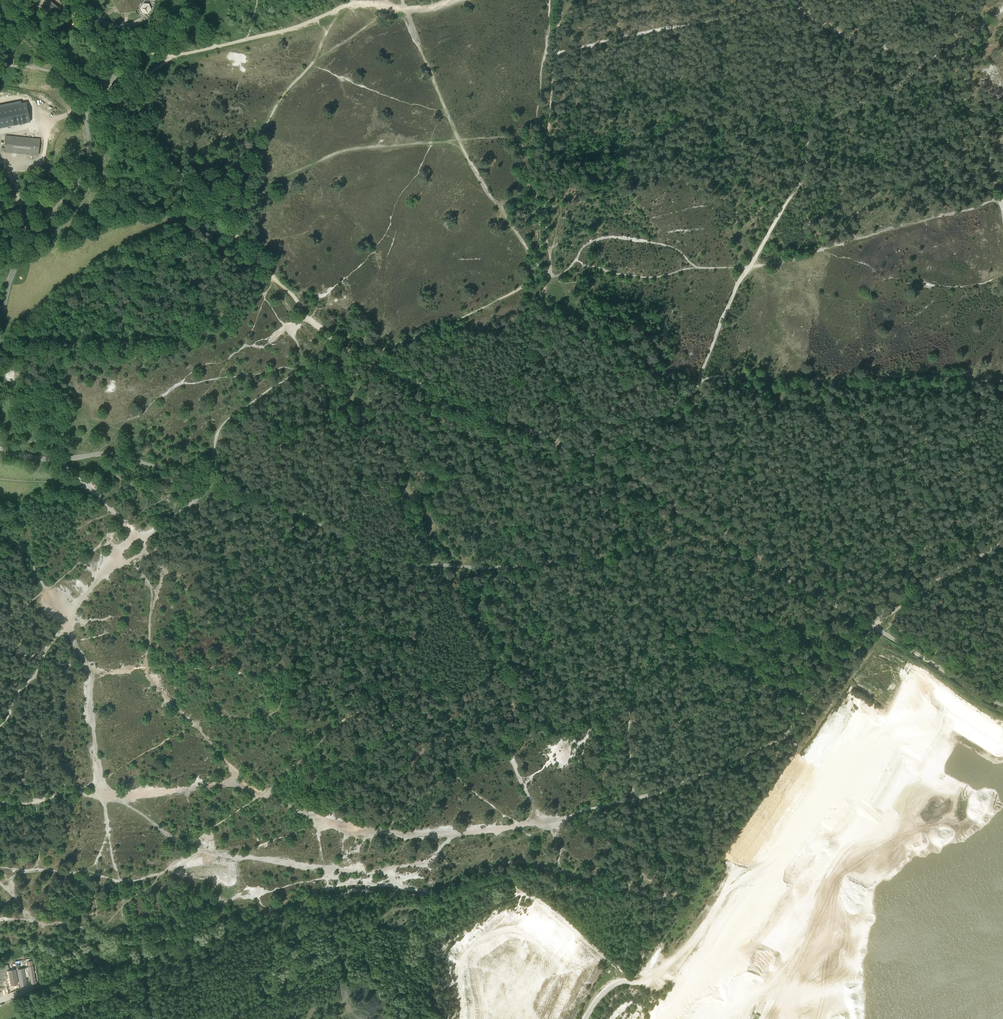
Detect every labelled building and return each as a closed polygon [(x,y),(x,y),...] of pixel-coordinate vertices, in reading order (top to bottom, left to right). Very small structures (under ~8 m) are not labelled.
[(119,10),(133,9),(135,6),(136,7),(138,4),(136,3),(138,0),(96,0),(98,4),(106,3),(108,6),(116,6),(119,10)] [(58,7),(51,2),(44,10),(51,16),(58,7)] [(0,108),(0,128),(30,122),(26,102),(0,108)] [(20,136),(21,134),(13,133),(12,135),(6,135),(4,151),(39,155),(40,138),(20,136)] [(27,985),(23,968),(15,970),(19,987),(27,985)]
